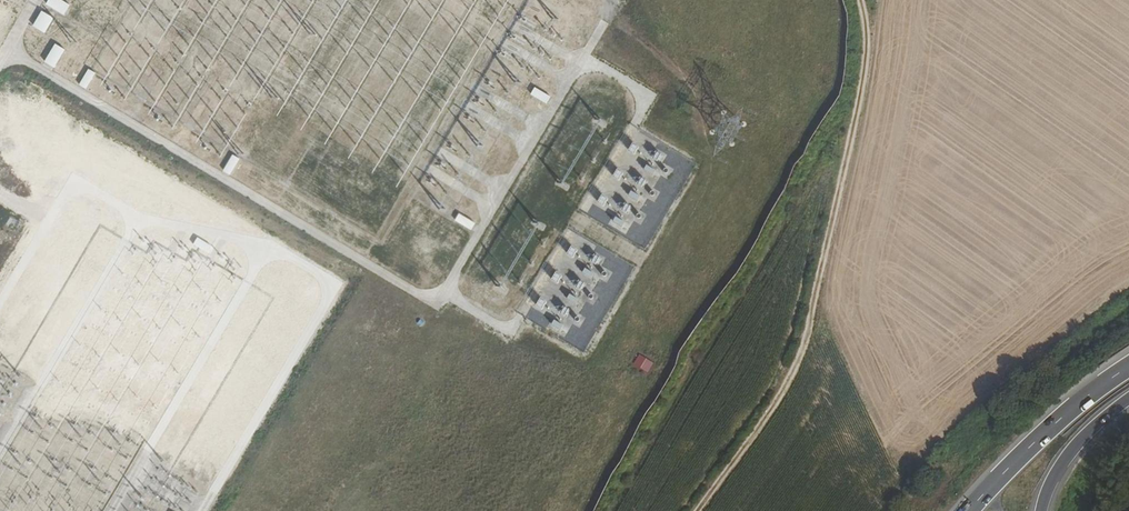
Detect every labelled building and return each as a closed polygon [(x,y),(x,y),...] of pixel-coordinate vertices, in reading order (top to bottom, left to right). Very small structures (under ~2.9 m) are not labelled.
[(60,0),(48,0),(45,5),(64,16),(70,6),(60,0)] [(54,18),(41,11),(32,27),(45,34),(54,18)] [(64,51),(54,45),(43,63),(53,69),(64,51)] [(95,74),(88,70),(78,86),(85,90),(95,74)] [(534,88),(530,95),(546,104),(550,97),(534,88)] [(239,160),(232,156),(222,172),(229,176),(239,160)] [(475,222),(459,212),(455,219),(471,229),(475,222)] [(214,246),(197,237),(193,244),(210,253),(214,246)]
